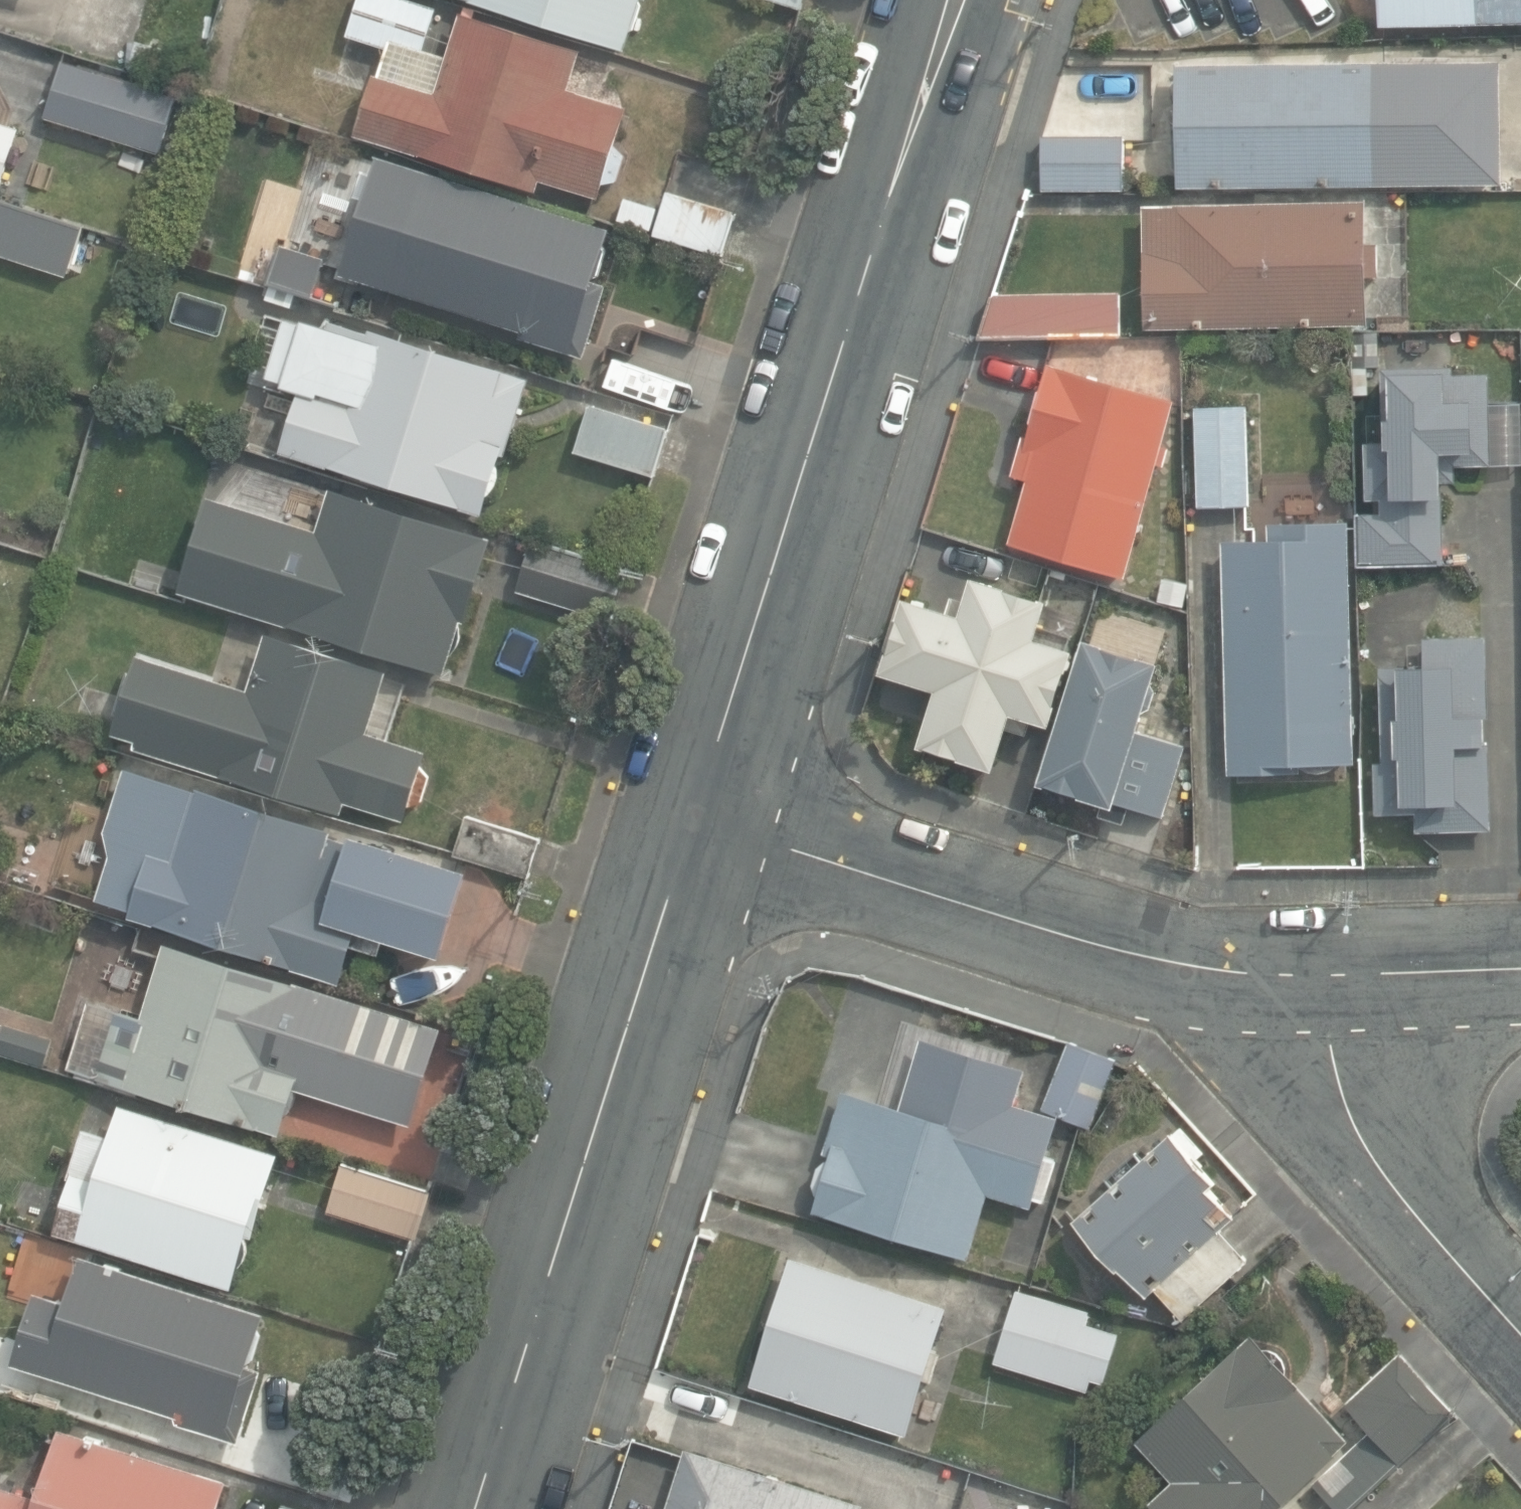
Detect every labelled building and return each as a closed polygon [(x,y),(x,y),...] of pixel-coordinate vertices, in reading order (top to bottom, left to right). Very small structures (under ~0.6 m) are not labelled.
[(420,63),(437,10),(404,0),(363,0),(351,40),(420,63)] [(628,50),(643,0),(467,0),(628,50)] [(802,10),(805,0),(769,0),(802,10)] [(1379,29),(1520,25),(1520,0),(1379,0),(1379,29)] [(544,181),(603,199),(631,108),(572,90),(584,49),(463,11),(437,96),(378,78),(360,136),(541,191),(544,181)] [(160,77),(169,48),(138,38),(129,67),(160,77)] [(1486,42),(1486,72),(1518,71),(1517,41),(1486,42)] [(177,93),(61,57),(43,116),(159,152),(177,93)] [(1179,67),(1181,188),(1394,185),(1394,181),(1440,181),(1439,127),(1394,127),(1393,65),(1179,67)] [(19,127),(0,122),(0,188),(19,127)] [(1044,136),(1045,190),(1126,190),(1125,136),(1044,136)] [(586,360),(610,284),(596,279),(612,230),(381,158),(344,277),(524,333),(522,340),(586,360)] [(658,235),(725,255),(738,214),(671,193),(658,235)] [(0,198),(0,254),(67,275),(83,224),(0,198)] [(637,225),(642,207),(616,199),(611,218),(637,225)] [(1145,207),(1148,328),(1369,324),(1368,276),(1381,276),(1380,242),(1378,242),(1377,227),(1369,228),(1369,202),(1145,207)] [(315,298),(326,258),(283,245),(271,284),(315,298)] [(996,293),(981,338),(1122,336),(1122,291),(996,293)] [(267,331),(313,345),(323,312),(277,298),(267,331)] [(486,518),(530,380),(371,329),(347,404),(303,390),(282,453),(486,518)] [(1352,360),(1367,360),(1367,332),(1352,332),(1352,360)] [(1135,540),(1175,402),(1045,364),(1012,478),(1023,481),(1005,544),(1126,579),(1130,564),(1149,570),(1156,547),(1135,540)] [(1357,514),(1358,567),(1447,565),(1443,484),(1460,484),(1460,468),(1493,467),(1491,373),(1455,374),(1454,366),(1384,368),(1385,421),(1388,421),(1388,442),(1366,443),(1367,501),(1382,500),(1382,513),(1357,514)] [(579,451),(655,476),(669,431),(594,406),(579,451)] [(1198,407),(1200,506),(1250,505),(1248,406),(1198,407)] [(496,541),(332,490),(319,532),(210,498),(179,593),(446,677),(464,621),(470,623),(496,541)] [(517,591),(614,621),(631,567),(534,537),(517,591)] [(1225,540),(1231,775),(1285,774),(1285,764),(1355,763),(1351,570),(1289,571),(1288,538),(1225,540)] [(1015,718),(1048,730),(1075,652),(1069,650),(1074,635),(1041,624),(1049,601),(974,576),(961,614),(908,596),(881,675),(935,693),(916,750),(995,777),(1015,718)] [(348,802),(407,821),(411,806),(423,803),(431,777),(425,764),(429,751),(371,733),(390,672),(266,631),(249,687),(136,650),(111,733),(134,740),(132,748),(344,813),(348,802)] [(1415,814),(1415,832),(1493,830),(1488,636),(1426,638),(1426,664),(1382,665),(1384,761),(1376,761),(1377,815),(1415,814)] [(1138,732),(1162,662),(1090,638),(1041,785),(1099,805),(1097,813),(1123,821),(1128,806),(1161,817),(1184,747),(1138,732)] [(131,924),(344,984),(358,933),(446,958),(470,874),(334,836),(335,831),(127,768),(109,831),(114,853),(101,900),(134,910),(131,924)] [(458,855),(531,878),(543,841),(470,818),(458,855)] [(443,1029),(166,945),(144,1019),(89,1002),(69,1070),(282,1134),(296,1089),(415,1125),(443,1029)] [(1044,1106),(1092,1126),(1119,1061),(1071,1041),(1044,1106)] [(817,1211),(971,1259),(991,1194),(1034,1207),(1037,1198),(1054,1204),(1067,1160),(1049,1154),(1059,1118),(1016,1105),(1019,1096),(962,1078),(965,1067),(922,1053),(905,1108),(846,1090),(826,1154),(834,1156),(817,1211)] [(60,1231),(239,1288),(244,1270),(251,1260),(253,1249),(253,1243),(281,1155),(123,1104),(114,1135),(88,1126),(71,1177),(77,1179),(60,1231)] [(1175,1131),(1077,1219),(1149,1299),(1159,1289),(1185,1318),(1251,1260),(1224,1230),(1238,1217),(1211,1187),(1219,1179),(1175,1131)] [(332,1211),(418,1239),(433,1191),(348,1163),(332,1211)] [(184,1423),(241,1441),(264,1369),(251,1364),(267,1315),(84,1256),(69,1302),(39,1293),(16,1364),(186,1418),(184,1423)] [(755,1386),(909,1433),(926,1379),(933,1382),(943,1351),(935,1349),(949,1305),(795,1257),(755,1386)] [(997,1363),(1089,1392),(1093,1379),(1105,1383),(1120,1335),(1086,1323),(1089,1312),(1020,1290),(997,1363)] [(1278,1506),(1351,1439),(1254,1335),(1139,1442),(1175,1481),(1152,1501),(1160,1508),(1281,1508),(1278,1506)] [(1337,1508),(1352,1508),(1457,1409),(1403,1352),(1348,1404),(1372,1429),(1314,1484),(1337,1508)] [(63,1427),(43,1494),(0,1481),(0,1508),(219,1508),(229,1477),(63,1427)] [(865,1503),(689,1446),(668,1508),(863,1508),(865,1503)] [(974,1488),(967,1508),(1045,1508),(974,1488)]
